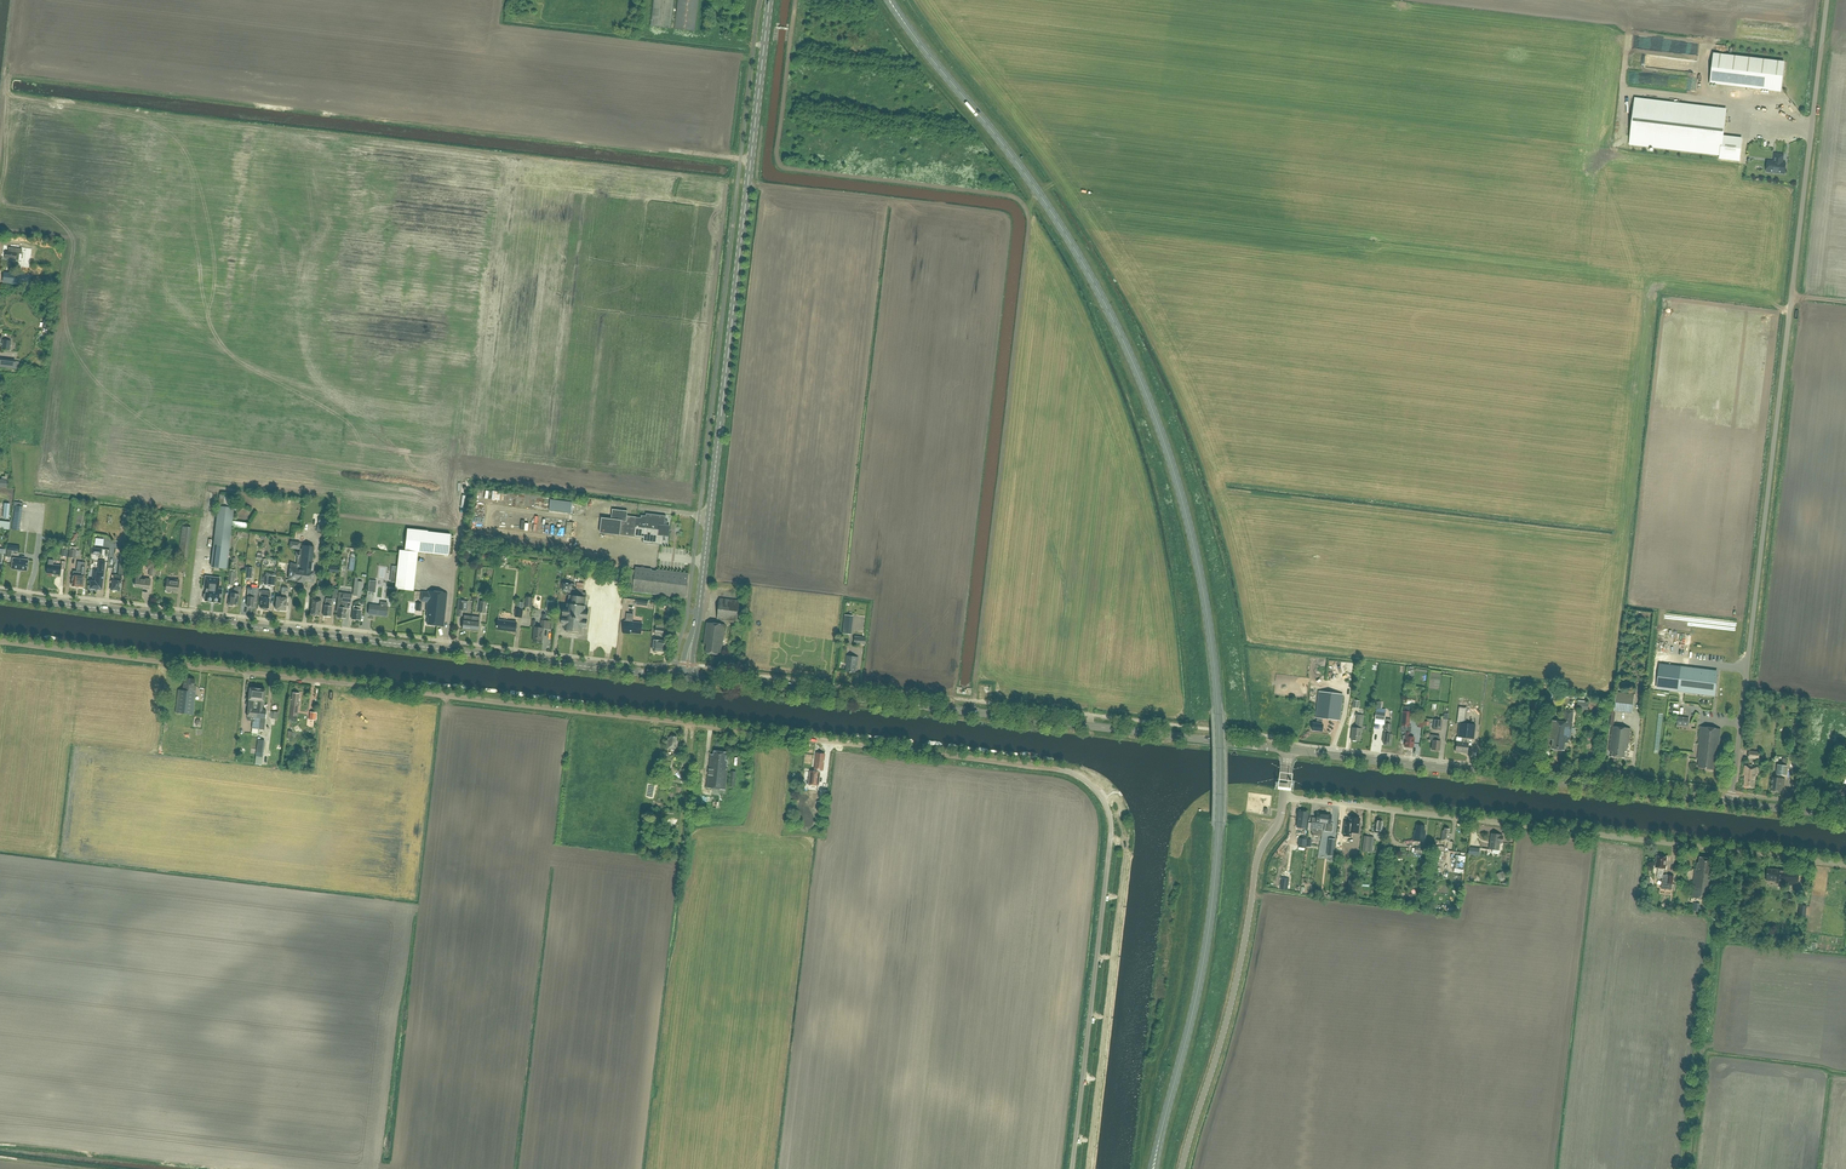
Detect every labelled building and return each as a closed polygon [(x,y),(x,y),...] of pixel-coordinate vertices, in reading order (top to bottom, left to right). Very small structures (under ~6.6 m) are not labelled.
[(651,26),(670,28),(673,0),(654,0),(651,26)] [(675,29),(695,31),(698,0),(678,0),(675,29)] [(1711,84),(1780,92),(1784,62),(1714,54),(1711,84)] [(1742,138),(1723,136),(1726,110),(1636,99),(1630,144),(1721,155),(1720,159),(1739,161),(1742,138)] [(1774,162),(1771,162),(1768,161),(1767,172),(1770,172),(1785,174),(1786,164),(1783,163),(1783,161),(1784,155),(1775,154),(1774,162)] [(17,256),(15,247),(5,249),(8,261),(15,259),(14,256),(17,256)] [(9,283),(28,285),(29,277),(10,275),(9,283)] [(10,351),(11,342),(3,341),(2,350),(10,351)] [(235,496),(220,494),(219,507),(233,509),(235,496)] [(552,498),(551,511),(573,513),(574,500),(552,498)] [(231,528),(232,521),(233,509),(219,507),(218,507),(211,567),(226,569),(231,528)] [(641,516),(641,518),(627,517),(628,512),(613,510),(612,520),(602,519),(600,534),(643,539),(643,543),(663,545),(663,541),(666,541),(665,534),(664,534),(665,527),(666,527),(668,521),(666,521),(666,516),(646,514),(646,516),(641,516)] [(12,528),(12,520),(0,519),(0,527),(12,528)] [(13,520),(12,530),(19,531),(20,521),(13,520)] [(247,530),(248,523),(232,521),(231,528),(247,530)] [(318,525),(317,525),(316,532),(328,533),(329,526),(318,525)] [(448,556),(450,535),(407,531),(405,552),(448,556)] [(77,533),(71,541),(74,543),(80,535),(77,533)] [(289,549),(299,550),(300,543),(290,542),(289,549)] [(291,564),(289,580),(298,581),(298,582),(304,582),(313,583),(314,572),(311,572),(314,547),(305,546),(304,547),(302,547),(302,550),(300,550),(300,553),(296,553),(296,556),(298,557),(297,564),(298,564),(298,565),(291,564)] [(189,549),(180,548),(179,557),(188,558),(189,549)] [(11,569),(27,571),(28,560),(13,558),(11,569)] [(150,569),(149,576),(155,577),(157,560),(148,559),(147,568),(150,569)] [(53,561),(49,560),(47,574),(60,575),(61,570),(65,570),(66,562),(62,562),(61,567),(53,566),(53,561)] [(103,579),(103,577),(105,562),(100,561),(99,572),(97,572),(96,582),(91,582),(90,588),(100,589),(100,587),(101,587),(103,578),(103,579)] [(73,572),(72,586),(77,587),(83,587),(84,577),(86,563),(78,562),(76,572),(73,572)] [(122,575),(124,575),(125,564),(120,563),(118,576),(113,575),(111,590),(119,591),(120,584),(121,584),(122,575)] [(633,592),(686,598),(689,574),(635,568),(633,592)] [(230,572),(228,583),(234,584),(235,578),(236,578),(236,572),(230,572)] [(137,573),(136,578),(135,587),(145,588),(145,589),(149,590),(150,580),(142,579),(142,574),(137,573)] [(268,585),(275,586),(276,576),(269,575),(268,585)] [(219,589),(219,582),(220,579),(220,578),(219,578),(206,577),(205,577),(204,585),(206,588),(205,595),(204,595),(203,599),(205,599),(205,600),(205,601),(220,603),(221,602),(220,602),(222,590),(219,589)] [(353,596),(361,597),(362,582),(357,581),(358,578),(355,577),(353,596)] [(167,581),(166,591),(166,593),(170,594),(171,591),(178,592),(179,581),(175,580),(174,582),(167,581)] [(563,584),(562,592),(570,592),(574,593),(574,589),(575,585),(563,584)] [(231,594),(230,599),(228,599),(228,606),(233,607),(233,605),(237,606),(239,596),(240,596),(241,588),(236,587),(234,589),(233,592),(234,592),(234,595),(231,594)] [(248,598),(246,607),(253,607),(254,602),(256,603),(258,589),(248,588),(247,598),(248,598)] [(275,601),(276,603),(275,610),(276,610),(277,611),(279,611),(280,611),(286,611),(287,599),(286,599),(287,593),(288,593),(288,588),(282,588),(281,598),(277,598),(275,599),(275,601)] [(582,594),(583,590),(574,589),(574,593),(570,592),(568,605),(567,609),(564,608),(561,626),(565,626),(565,631),(582,633),(583,628),(586,629),(589,612),(585,611),(585,607),(586,598),(586,594),(582,594)] [(261,597),(260,608),(263,609),(264,609),(266,610),(267,609),(268,609),(269,603),(270,602),(270,600),(269,599),(270,592),(262,591),(261,597)] [(447,594),(428,592),(426,612),(427,612),(426,618),(428,618),(427,625),(443,627),(447,594)] [(337,602),(336,613),(338,613),(337,618),(338,618),(338,619),(341,619),(341,618),(345,619),(346,612),(347,612),(347,609),(346,609),(347,603),(351,603),(352,595),(342,594),(341,602),(337,602)] [(526,597),(525,607),(532,607),(533,598),(526,597)] [(324,606),(323,616),(331,617),(332,607),(331,607),(332,600),(325,599),(325,606),(324,606)] [(719,599),(717,617),(737,620),(739,601),(719,599)] [(312,600),(310,615),(319,616),(321,601),(312,600)] [(386,617),(388,608),(383,607),(384,603),(380,602),(380,607),(369,605),(368,614),(384,616),(386,617)] [(353,606),(352,620),(359,620),(361,607),(353,606)] [(516,609),(515,617),(523,618),(523,610),(517,609),(516,609)] [(627,614),(625,627),(624,627),(623,633),(630,634),(630,633),(641,634),(642,624),(632,623),(633,615),(627,614)] [(845,615),(843,633),(852,634),(854,616),(845,615)] [(463,621),(462,630),(470,631),(471,617),(464,616),(463,621)] [(471,617),(470,631),(477,632),(479,618),(471,617)] [(544,629),(548,629),(550,621),(542,620),(541,628),(536,627),(537,621),(533,620),(532,627),(535,628),(533,642),(542,643),(544,629)] [(517,623),(498,621),(497,630),(516,633),(517,623)] [(704,644),(707,644),(706,653),(718,655),(718,651),(721,651),(722,646),(725,625),(720,624),(712,623),(707,623),(704,644)] [(866,638),(862,638),(854,637),(854,644),(865,645),(866,638)] [(654,640),(653,652),(658,652),(665,652),(666,642),(661,641),(661,640),(655,639),(654,640)] [(857,665),(858,658),(847,656),(846,663),(847,663),(846,672),(855,673),(856,665),(857,665)] [(1715,693),(1718,674),(1681,670),(1679,688),(1715,693)] [(184,679),(182,691),(178,691),(176,713),(193,715),(196,687),(194,687),(195,680),(184,679)] [(248,700),(249,700),(249,702),(248,704),(253,704),(258,704),(259,699),(258,699),(258,697),(258,696),(254,695),(255,689),(250,688),(248,700)] [(264,702),(265,690),(255,689),(254,695),(258,696),(258,697),(258,699),(259,699),(258,704),(258,710),(257,710),(256,718),(258,718),(258,722),(259,722),(265,723),(266,711),(262,710),(263,702),(264,702)] [(1316,723),(1313,723),(1312,730),(1322,732),(1323,724),(1322,724),(1322,719),(1340,721),(1343,695),(1318,692),(1315,718),(1316,718),(1316,723)] [(1617,692),(1614,711),(1632,713),(1635,694),(1617,692)] [(297,716),(298,706),(299,706),(300,701),(298,701),(299,694),(292,693),(292,700),(290,700),(289,715),(294,716),(297,716)] [(258,729),(259,722),(258,722),(258,718),(256,718),(257,710),(258,710),(258,704),(253,704),(248,704),(249,702),(247,702),(246,706),(248,707),(247,716),(248,717),(248,720),(249,721),(252,721),(252,728),(258,729)] [(1589,703),(1578,702),(1577,709),(1592,710),(1592,707),(1588,706),(1589,703)] [(1457,722),(1459,723),(1458,737),(1461,738),(1461,742),(1456,742),(1455,752),(1461,752),(1467,752),(1468,743),(1467,743),(1467,738),(1474,739),(1475,725),(1465,723),(1467,708),(1460,707),(1459,707),(1457,722)] [(1553,740),(1552,749),(1565,751),(1566,743),(1568,744),(1569,740),(1571,740),(1574,711),(1565,710),(1563,722),(1552,721),(1549,739),(1553,740)] [(1402,741),(1405,742),(1404,747),(1413,748),(1414,737),(1409,737),(1410,733),(1411,726),(1409,726),(1411,712),(1402,711),(1401,726),(1400,731),(1405,732),(1405,736),(1403,736),(1402,741)] [(1375,719),(1384,720),(1385,713),(1376,712),(1375,719)] [(1679,717),(1678,725),(1688,726),(1689,718),(1679,717)] [(1352,728),(1351,740),(1360,741),(1361,729),(1363,719),(1357,718),(1355,728),(1352,728)] [(1433,720),(1432,730),(1440,730),(1441,721),(1433,720)] [(1392,734),(1390,734),(1391,724),(1385,724),(1385,723),(1384,730),(1385,731),(1384,733),(1383,733),(1382,741),(1383,742),(1383,744),(1389,745),(1390,740),(1391,741),(1392,734)] [(1631,728),(1614,726),(1612,726),(1609,751),(1613,751),(1612,756),(1625,758),(1625,751),(1627,752),(1627,748),(1628,748),(1631,728)] [(1700,755),(1698,767),(1716,769),(1721,729),(1716,728),(1701,726),(1699,744),(1698,755),(1700,755)] [(1439,741),(1439,736),(1435,735),(1434,740),(1433,740),(1431,750),(1439,751),(1440,741),(1439,741)] [(668,737),(667,749),(668,749),(677,750),(678,741),(677,740),(677,737),(671,736),(671,737),(668,737)] [(265,740),(258,740),(256,757),(263,757),(265,740)] [(714,755),(711,755),(707,788),(725,790),(728,766),(727,766),(727,761),(726,761),(727,752),(714,751),(714,755)] [(1748,758),(1759,759),(1760,753),(1749,751),(1748,758)] [(823,755),(824,754),(818,753),(818,754),(816,754),(814,772),(810,771),(809,784),(818,786),(820,770),(823,771),(825,755),(823,755)] [(1787,776),(1788,766),(1777,765),(1776,775),(1787,776)] [(1757,775),(1758,767),(1745,766),(1744,775),(1745,775),(1744,780),(1745,780),(1744,786),(1754,788),(1756,774),(1757,775)] [(671,777),(672,769),(665,768),(664,775),(671,777)] [(1772,778),(1771,790),(1781,791),(1781,789),(1784,790),(1785,784),(1784,784),(1784,779),(1777,778),(1772,778)] [(1298,822),(1301,822),(1300,827),(1306,828),(1308,812),(1299,811),(1298,822)] [(1323,823),(1324,814),(1323,814),(1324,813),(1320,812),(1319,813),(1317,813),(1316,822),(1316,823),(1311,823),(1311,830),(1319,831),(1322,831),(1323,823)] [(1332,820),(1331,820),(1332,815),(1324,814),(1323,823),(1325,823),(1324,831),(1332,832),(1333,823),(1332,823),(1332,820)] [(1349,817),(1349,822),(1345,822),(1343,836),(1351,837),(1352,833),(1358,833),(1360,818),(1349,817)] [(1375,823),(1374,832),(1383,833),(1383,827),(1382,826),(1382,821),(1377,820),(1377,823),(1375,823)] [(1414,835),(1413,841),(1424,842),(1425,833),(1423,833),(1424,826),(1417,825),(1416,831),(1415,831),(1415,835),(1414,835)] [(1446,844),(1447,841),(1450,841),(1450,834),(1449,834),(1449,829),(1444,828),(1444,831),(1442,830),(1441,840),(1444,841),(1444,844),(1446,844)] [(1491,840),(1490,849),(1498,850),(1499,843),(1501,843),(1502,836),(1499,835),(1493,834),(1492,840),(1491,840)] [(1328,839),(1327,855),(1334,856),(1336,839),(1328,839)] [(1657,877),(1662,878),(1662,883),(1662,884),(1662,889),(1671,890),(1672,884),(1673,884),(1674,876),(1668,875),(1663,875),(1664,869),(1665,869),(1667,857),(1658,856),(1657,861),(1656,867),(1659,868),(1657,877)] [(1694,872),(1691,897),(1711,900),(1715,871),(1711,870),(1713,859),(1700,857),(1699,863),(1698,862),(1697,869),(1695,869),(1695,872),(1694,872)] [(1778,882),(1777,883),(1797,886),(1799,869),(1785,868),(1785,870),(1768,869),(1767,881),(1778,882)] [(1806,916),(1807,906),(1799,905),(1798,916),(1806,916)]
